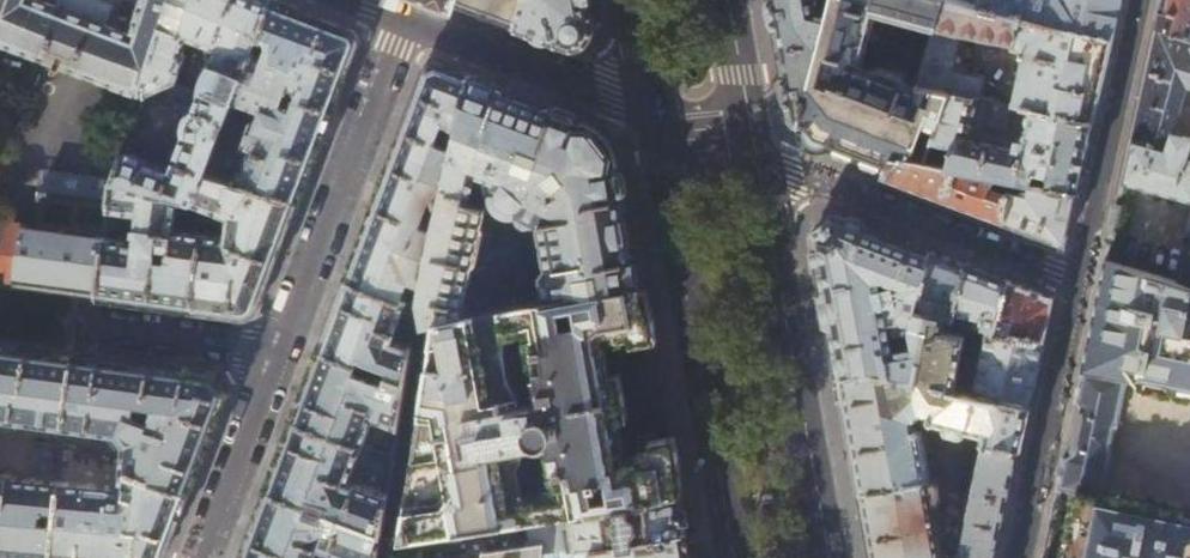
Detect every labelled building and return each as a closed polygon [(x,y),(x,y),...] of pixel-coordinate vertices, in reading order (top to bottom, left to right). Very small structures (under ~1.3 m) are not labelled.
[(141,95),(172,0),(142,0),(131,34),(105,24),(112,3),(110,2),(109,3),(101,0),(51,0),(50,3),(42,0),(0,0),(0,43),(141,95)] [(141,95),(121,159),(114,178),(179,194),(192,198),(194,199),(204,173),(211,155),(233,99),(272,0),(172,0),(141,95)] [(277,0),(272,0),(233,99),(251,106),(245,120),(251,123),(242,145),(247,148),(234,181),(299,198),(326,126),(350,62),(359,39),(355,30),(312,13),(277,0)] [(452,11),(455,2),(455,0),(423,0),(452,11)] [(455,2),(456,2),(477,10),(515,25),(523,0),(455,0),(455,2)] [(515,25),(543,35),(571,46),(594,27),(589,0),(523,0),(515,25)] [(793,115),(798,121),(799,122),(832,0),(772,0),(793,115)] [(799,122),(813,139),(826,144),(836,148),(885,167),(887,167),(892,154),(909,158),(929,108),(942,111),(949,89),(918,83),(920,75),(865,57),(875,17),(933,32),(943,0),(832,0),(799,122)] [(969,0),(943,0),(933,32),(920,75),(918,83),(949,89),(979,96),(984,75),(950,68),(961,31),(1012,40),(1014,41),(1016,42),(1018,43),(1019,44),(1021,46),(1022,47),(1022,49),(1023,51),(1023,53),(1011,102),(1094,120),(1102,86),(1114,37),(978,2),(969,0)] [(978,2),(1114,37),(1120,11),(1122,0),(979,0),(978,2)] [(1144,82),(1122,181),(1189,200),(1189,153),(1168,146),(1187,85),(1189,86),(1189,0),(1162,0),(1144,82)] [(425,262),(470,73),(447,64),(437,61),(424,67),(374,202),(371,208),(331,314),(319,348),(360,361),(362,357),(368,359),(389,367),(388,371),(408,378),(417,322),(415,322),(425,262)] [(537,99),(470,73),(425,262),(415,322),(417,322),(437,319),(468,314),(465,299),(488,204),(490,189),(499,189),(499,193),(500,198),(504,204),(511,206),(518,206),(518,211),(537,222),(546,266),(540,274),(545,301),(641,282),(621,172),(614,142),(607,133),(601,125),(600,125),(573,112),(537,99)] [(1011,102),(979,96),(949,89),(942,111),(939,119),(938,124),(925,161),(1010,177),(1078,191),(1085,160),(1094,120),(1011,102)] [(930,122),(938,124),(939,119),(932,116),(930,122)] [(85,154),(74,233),(0,222),(0,282),(96,296),(105,243),(109,216),(114,178),(121,159),(85,154)] [(1010,177),(925,161),(909,158),(892,154),(887,167),(883,175),(914,187),(968,208),(1001,221),(1010,177)] [(223,159),(211,155),(204,173),(216,177),(223,159)] [(234,181),(216,177),(204,173),(194,199),(192,198),(193,204),(210,210),(209,213),(212,218),(214,218),(212,233),(203,232),(192,309),(242,316),(247,315),(253,313),(254,311),(259,306),(276,258),(299,198),(234,181)] [(1072,217),(1078,191),(1010,177),(1001,221),(1026,230),(1061,243),(1065,245),(1072,217)] [(105,243),(96,296),(144,303),(192,309),(203,232),(175,228),(179,194),(114,178),(109,216),(140,222),(136,249),(105,243)] [(920,290),(930,249),(880,230),(837,214),(814,233),(818,256),(826,300),(840,374),(870,367),(915,378),(928,311),(916,308),(915,307),(910,328),(912,340),(894,344),(890,309),(896,305),(899,301),(902,295),(902,289),(911,287),(910,288),(920,290)] [(1180,281),(1189,284),(1189,248),(1180,281)] [(950,257),(930,249),(920,290),(916,308),(928,311),(951,316),(964,263),(950,257)] [(1180,281),(1105,260),(1093,317),(1084,361),(1076,400),(1078,401),(1081,405),(1081,410),(1077,433),(1073,451),(1068,456),(1064,457),(1042,557),(1189,557),(1189,514),(1101,497),(1111,451),(1109,450),(1115,424),(1117,424),(1127,378),(1189,391),(1189,284),(1180,281)] [(986,271),(964,263),(951,316),(996,326),(1009,280),(986,271)] [(1038,291),(1009,280),(996,326),(1044,338),(1047,324),(1053,298),(1053,297),(1038,291)] [(545,301),(468,314),(437,319),(426,384),(400,537),(679,492),(674,464),(672,454),(651,335),(649,325),(641,282),(545,301)] [(1032,394),(1034,385),(1044,338),(996,326),(951,316),(928,311),(915,378),(870,367),(840,374),(846,411),(848,422),(860,488),(929,475),(920,426),(922,425),(922,424),(917,425),(912,422),(911,415),(917,413),(922,410),(924,406),(930,409),(930,417),(984,432),(982,442),(983,442),(1020,449),(1024,430),(1032,394)] [(188,492),(227,390),(216,370),(136,360),(0,342),(0,419),(116,434),(124,444),(121,467),(188,492)] [(400,427),(408,378),(388,371),(385,379),(357,369),(360,361),(319,348),(306,382),(292,418),(374,447),(384,421),(400,427)] [(360,483),(374,447),(292,418),(279,454),(266,488),(306,503),(309,495),(329,503),(326,511),(383,533),(388,495),(360,483)] [(983,442),(975,478),(959,551),(958,557),(997,557),(1004,521),(1010,498),(1020,449),(983,442)] [(59,480),(57,509),(56,521),(52,557),(163,557),(188,492),(121,467),(119,485),(59,480)] [(56,521),(41,519),(42,507),(57,509),(59,480),(0,475),(0,557),(52,557),(56,521)] [(860,488),(873,557),(958,557),(959,551),(942,548),(929,475),(860,488)] [(266,488),(253,523),(240,557),(320,557),(324,547),(351,557),(377,557),(380,540),(382,540),(383,533),(326,511),(323,517),(303,510),(306,503),(266,488)] [(679,492),(400,537),(382,540),(380,540),(377,557),(499,557),(686,530),(682,508),(680,496),(679,492)] [(499,557),(691,557),(686,530),(499,557)]
